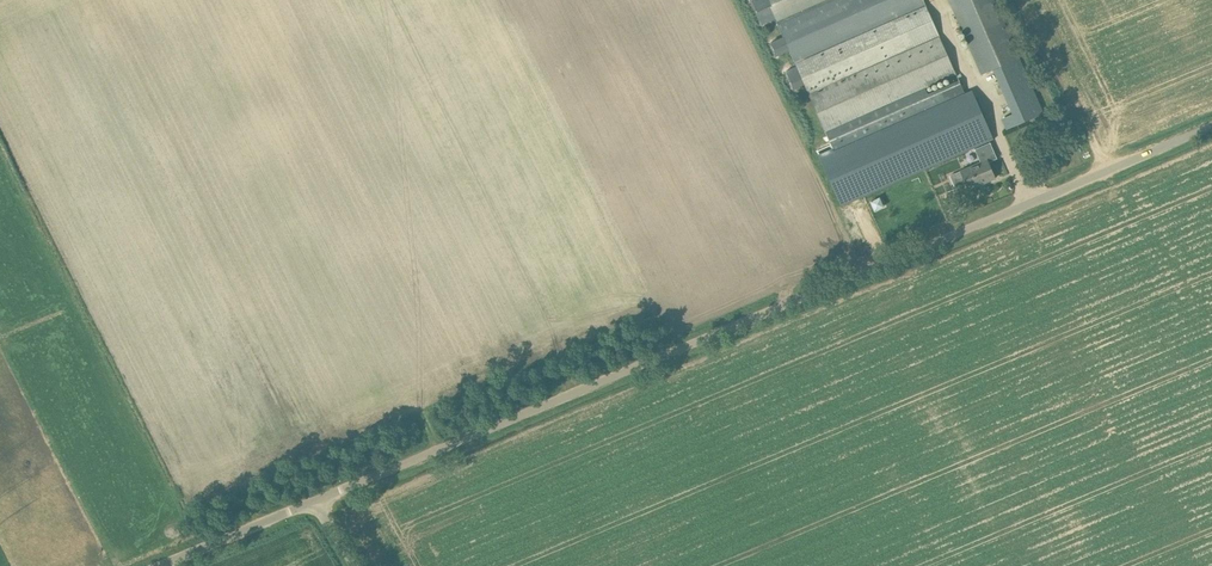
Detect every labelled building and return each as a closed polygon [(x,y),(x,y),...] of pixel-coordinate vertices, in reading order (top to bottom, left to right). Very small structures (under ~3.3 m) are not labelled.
[(833,151),(965,93),(959,79),(926,94),(923,88),(956,73),(924,0),(752,0),(763,25),(776,19),(783,36),(770,42),(777,56),(789,50),(796,66),(786,71),(794,89),(805,84),(833,151)] [(982,74),(1020,58),(994,0),(950,0),(982,74)] [(1006,130),(1018,125),(1019,129),(1032,124),(1030,119),(1044,113),(1024,69),(998,81),(1013,114),(1001,119),(1006,130)] [(833,151),(820,157),(841,206),(994,139),(972,90),(965,93),(833,151)] [(961,171),(950,175),(955,188),(966,183),(969,189),(995,178),(988,162),(997,158),(990,143),(975,149),(981,162),(960,170),(961,171)] [(871,202),(874,209),(883,204),(885,204),(882,197),(871,202)]
